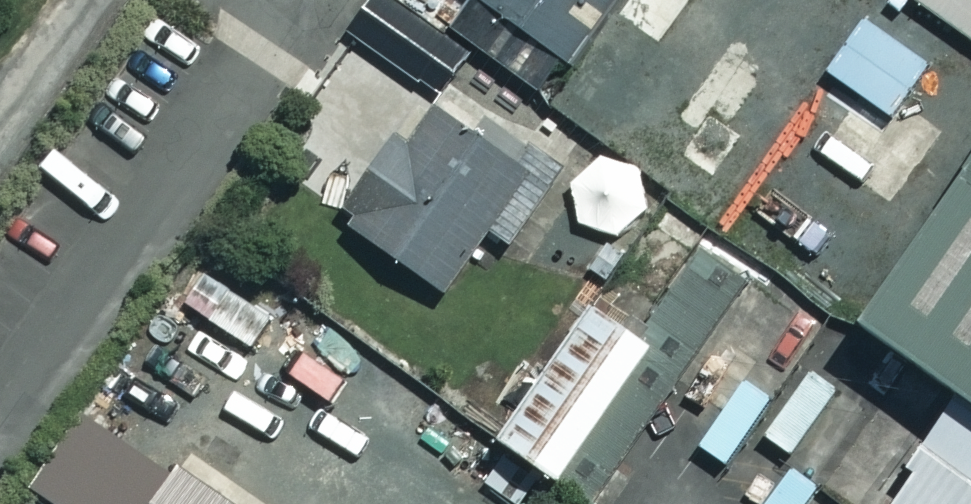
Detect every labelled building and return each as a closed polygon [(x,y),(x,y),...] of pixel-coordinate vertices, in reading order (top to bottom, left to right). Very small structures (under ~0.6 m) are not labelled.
[(381,0),(370,0),(346,36),(438,97),(465,56),(381,0)] [(579,75),(634,0),(476,0),(579,75)] [(970,47),(970,0),(908,0),(970,47)] [(611,75),(703,142),(751,77),(659,9),(611,75)] [(932,129),(867,80),(820,142),(885,191),(932,129)] [(333,207),(419,270),(503,156),(417,93),(333,207)] [(946,396),(970,413),(970,130),(839,325),(946,396)] [(582,292),(483,426),(551,475),(649,341),(582,292)] [(863,408),(829,384),(779,455),(812,479),(863,408)] [(946,396),(873,503),(970,503),(970,413),(946,396)] [(83,422),(32,498),(41,503),(263,503),(195,458),(176,485),(83,422)]
